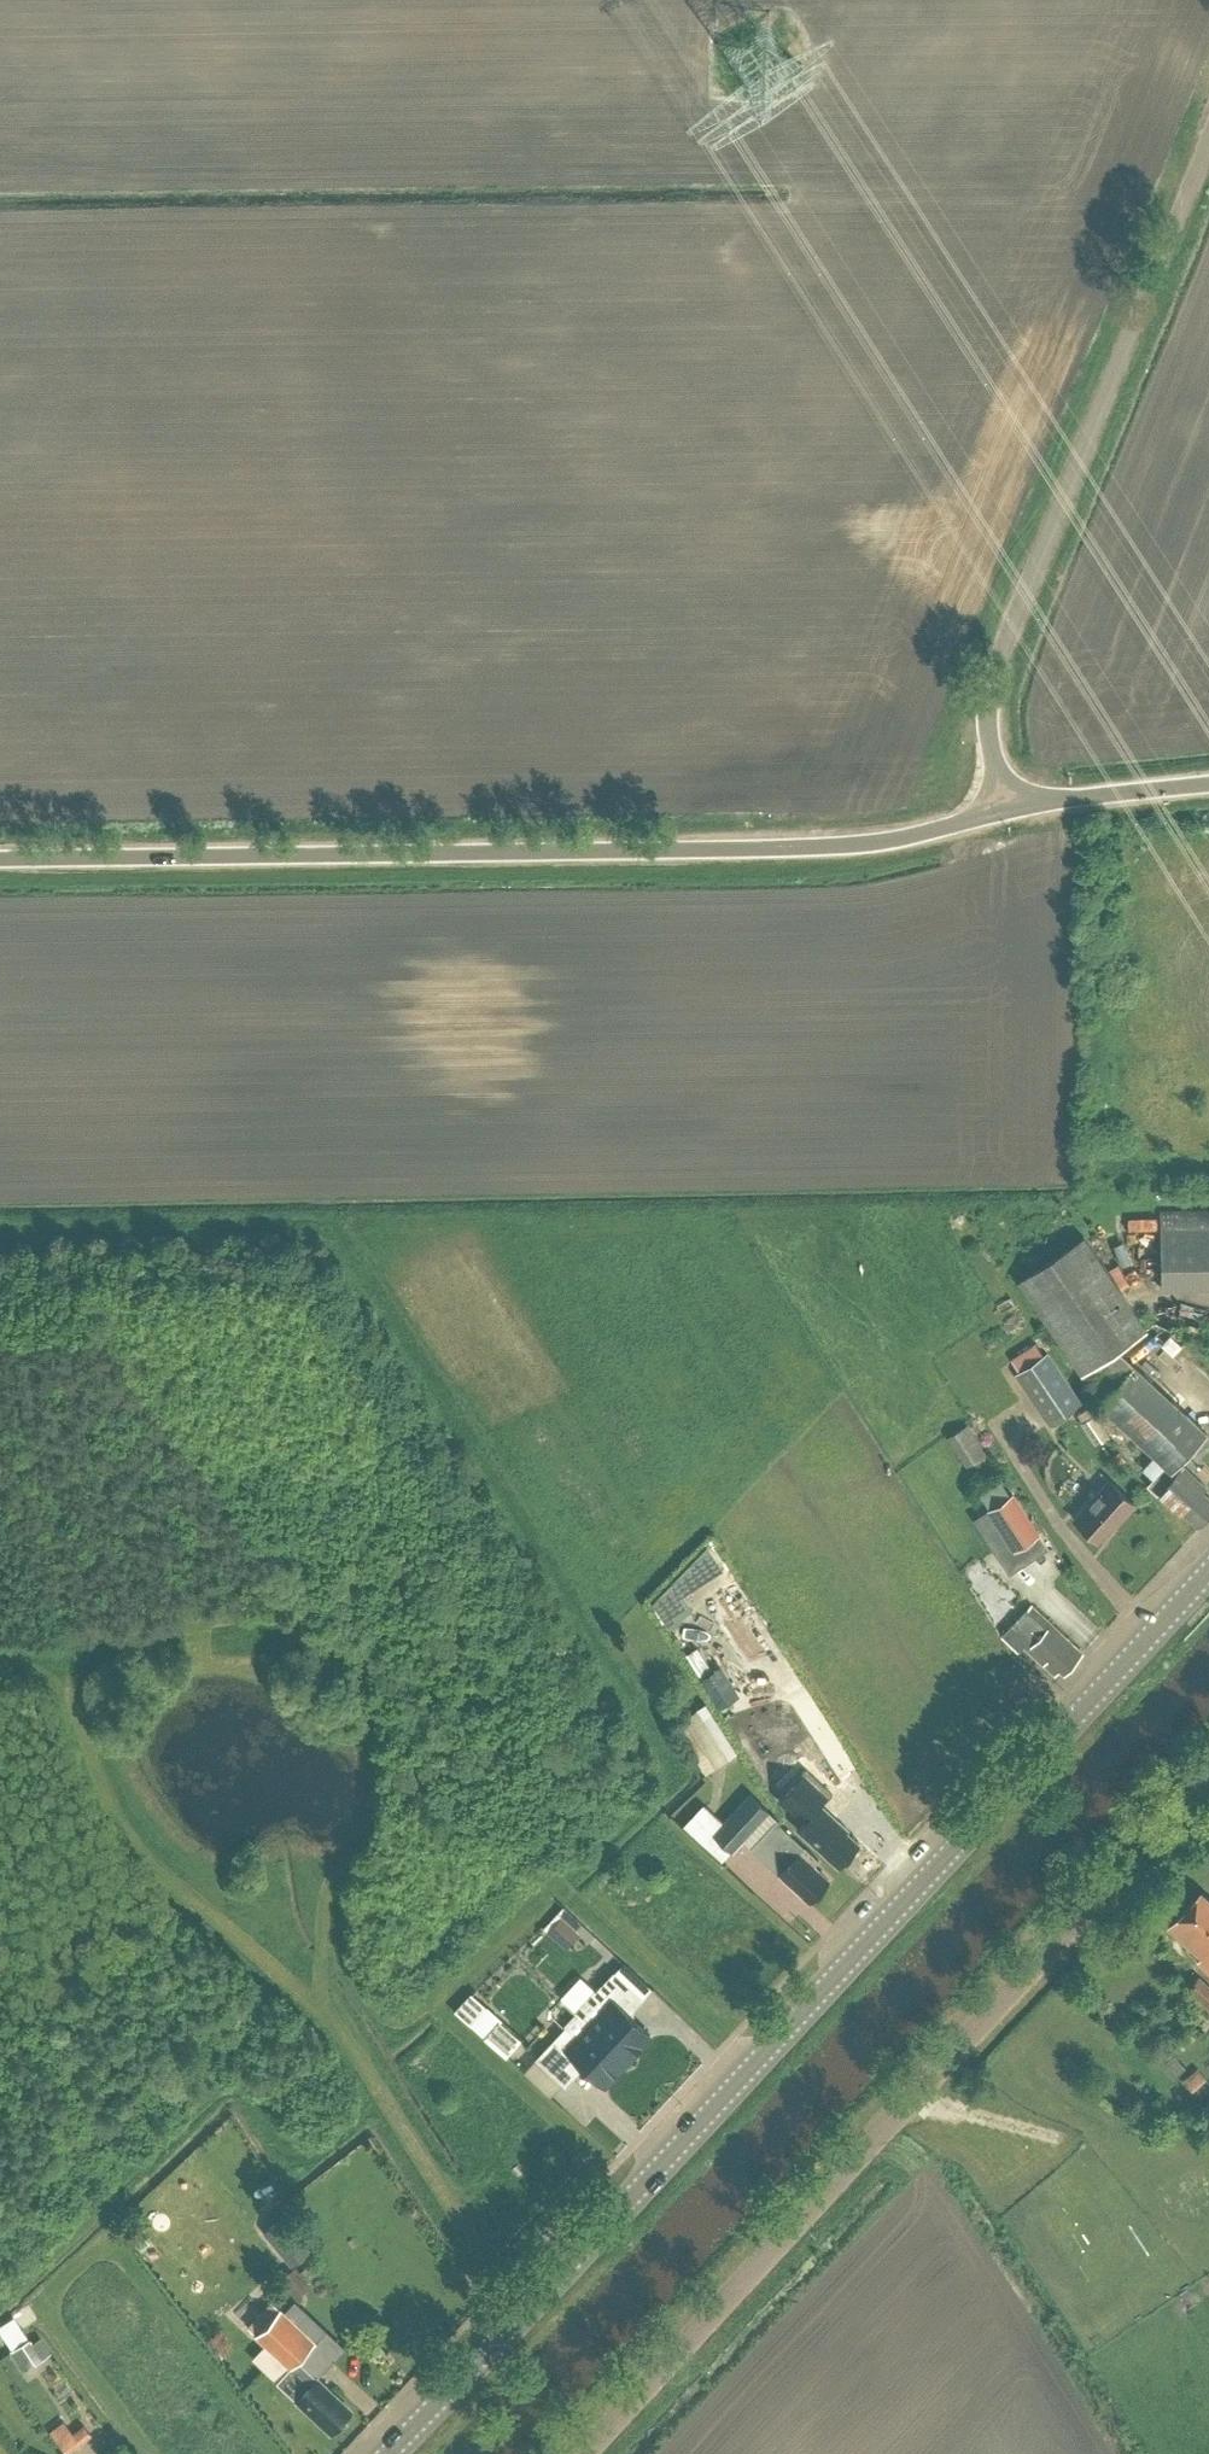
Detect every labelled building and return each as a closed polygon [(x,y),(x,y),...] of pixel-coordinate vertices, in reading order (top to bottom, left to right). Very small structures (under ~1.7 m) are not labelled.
[(1163,1287),(1208,1286),(1208,1213),(1161,1214),(1163,1287)] [(1170,1466),(1176,1461),(1181,1455),(1181,1456),(1200,1436),(1199,1436),(1205,1430),(1134,1364),(1116,1347),(1144,1327),(1078,1235),(1015,1281),(1080,1373),(1093,1388),(1092,1389),(1102,1399),(1100,1401),(1156,1453),(1170,1466)] [(1049,1422),(1084,1399),(1050,1348),(1015,1371),(1049,1422)] [(947,1434),(967,1465),(988,1452),(968,1421),(947,1434)] [(1196,1524),(1208,1510),(1208,1500),(1200,1491),(1204,1486),(1181,1465),(1176,1461),(1170,1466),(1156,1453),(1143,1468),(1157,1481),(1151,1487),(1178,1514),(1181,1510),(1195,1524),(1196,1524)] [(1123,1516),(1135,1503),(1108,1479),(1073,1517),(1097,1539),(1121,1513),(1123,1516)] [(1014,1548),(1040,1532),(1014,1490),(988,1507),(1014,1548)] [(683,1592),(726,1565),(715,1547),(647,1590),(667,1622),(691,1606),(683,1592)] [(1081,1652),(1030,1605),(1014,1621),(1003,1632),(1019,1648),(1024,1643),(1028,1647),(1055,1672),(1059,1667),(1064,1671),(1081,1652)] [(723,1666),(703,1678),(720,1707),(741,1695),(723,1666)] [(684,1716),(716,1764),(738,1749),(707,1701),(684,1716)] [(797,1779),(780,1796),(805,1819),(802,1822),(813,1832),(809,1836),(838,1863),(840,1861),(843,1861),(850,1855),(849,1851),(858,1842),(845,1829),(848,1826),(832,1812),(829,1815),(819,1805),(822,1802),(821,1801),(815,1795),(797,1779)] [(769,1808),(751,1791),(714,1830),(732,1848),(743,1837),(768,1810),(769,1808)] [(776,1818),(768,1810),(743,1837),(751,1844),(780,1871),(809,1898),(828,1878),(814,1863),(819,1858),(805,1844),(805,1845),(776,1818)] [(1201,1890),(1168,1926),(1201,1956),(1197,1960),(1202,1964),(1208,1971),(1208,1897),(1201,1890)] [(578,1931),(562,1916),(548,1931),(564,1946),(578,1931)] [(578,2012),(626,2058),(649,2033),(625,2011),(640,1995),(613,1970),(592,1993),(594,1995),(578,2012)] [(1199,1973),(1188,1986),(1208,2005),(1208,1982),(1199,1973)] [(485,2036),(501,2018),(487,2005),(470,2023),(485,2036)] [(603,2082),(626,2058),(578,2012),(535,2057),(562,2082),(581,2061),(603,2082)] [(1172,2078),(1186,2066),(1173,2052),(1160,2064),(1172,2078)] [(264,2231),(293,2266),(310,2251),(282,2217),(264,2231)] [(309,2264),(301,2270),(307,2279),(315,2273),(309,2264)] [(306,2365),(299,2359),(316,2341),(272,2300),(248,2325),(291,2366),(278,2380),(296,2397),(296,2398),(316,2417),(320,2413),(334,2427),(337,2424),(341,2425),(348,2418),(347,2413),(350,2410),(331,2392),(331,2388),(318,2375),(317,2376),(306,2365)] [(32,2341),(29,2337),(11,2349),(24,2369),(51,2351),(40,2336),(32,2341)] [(64,2419),(50,2430),(67,2453),(92,2434),(83,2424),(73,2431),(64,2419)]
